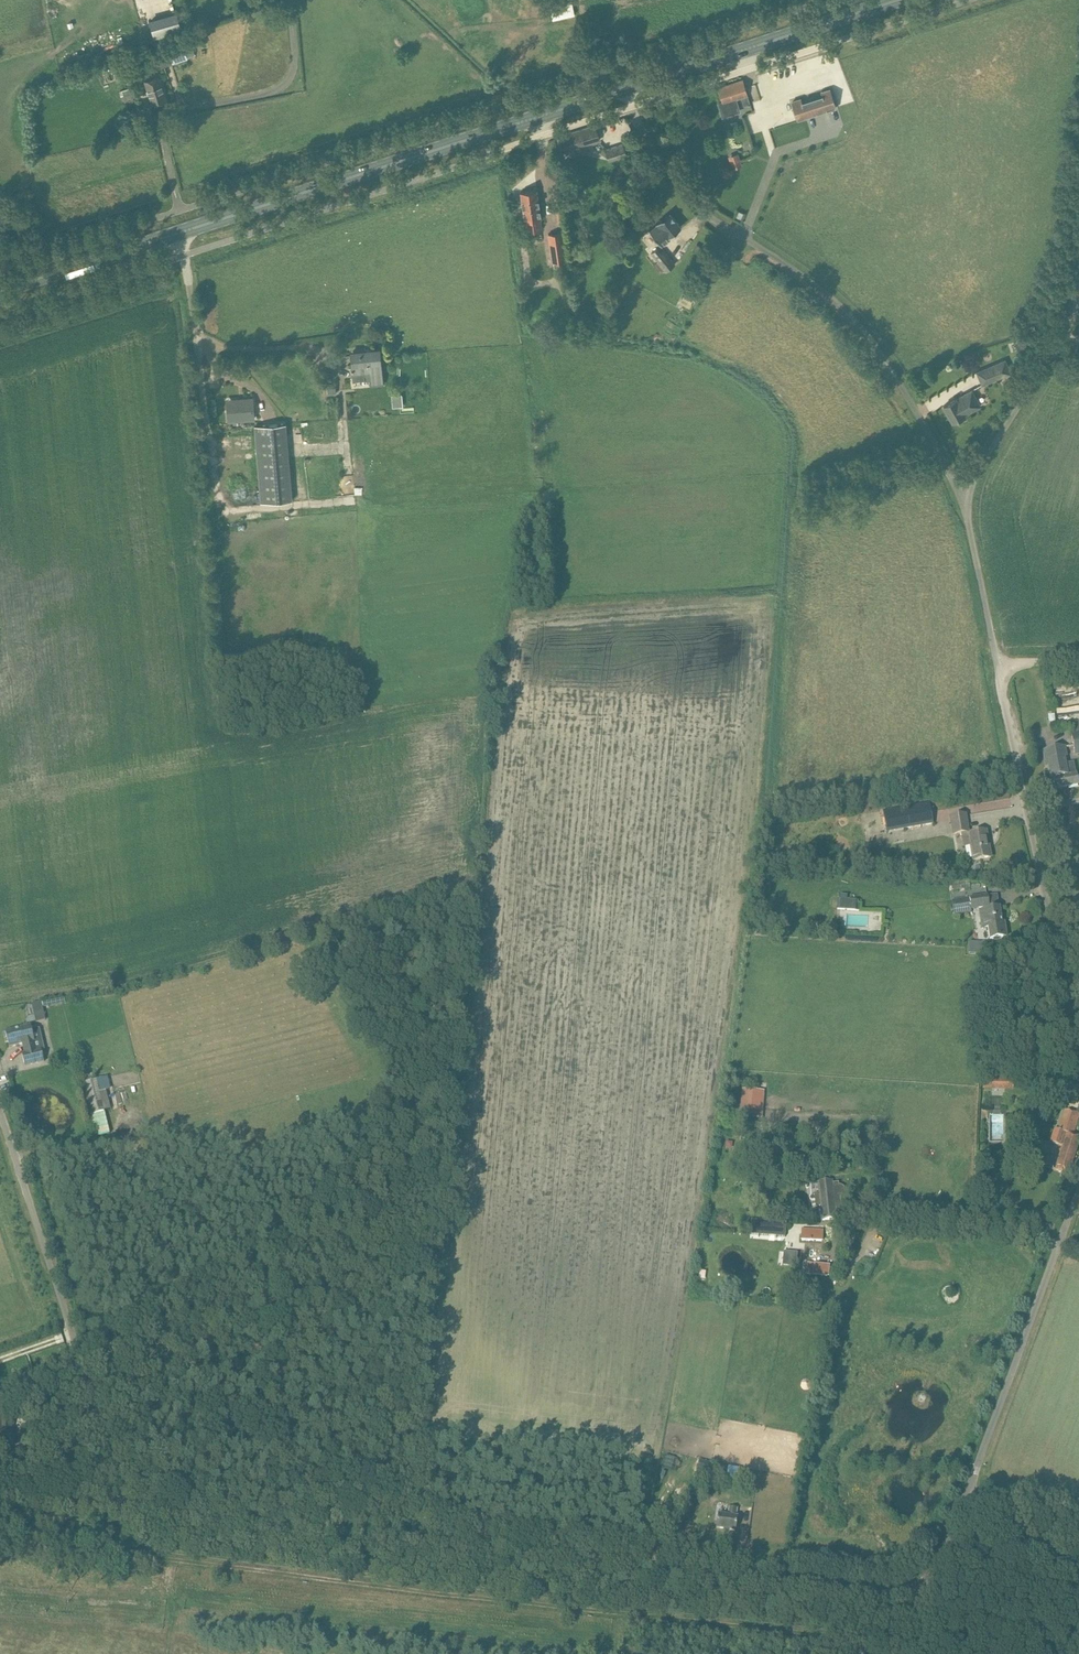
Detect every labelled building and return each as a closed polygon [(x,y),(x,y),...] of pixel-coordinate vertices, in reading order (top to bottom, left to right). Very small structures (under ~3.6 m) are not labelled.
[(553,19),(574,14),(572,4),(551,9),(553,19)] [(154,35),(190,27),(186,10),(150,18),(154,35)] [(194,53),(191,43),(189,36),(181,38),(182,41),(151,51),(156,68),(187,58),(187,56),(194,53)] [(153,104),(167,100),(159,75),(145,80),(153,104)] [(743,79),(718,87),(723,102),(719,103),(719,102),(718,103),(719,105),(720,109),(721,112),(722,112),(723,116),(729,114),(730,115),(733,114),(733,113),(739,111),(738,105),(736,99),(741,97),(743,105),(750,103),(743,79)] [(136,96),(133,86),(120,90),(123,99),(136,96)] [(837,108),(831,88),(791,101),(798,121),(837,108)] [(564,151),(600,140),(595,124),(559,136),(564,151)] [(624,143),(605,149),(609,161),(628,155),(624,143)] [(729,156),(730,160),(733,168),(741,165),(738,153),(729,156)] [(521,191),(523,202),(527,230),(542,229),(536,189),(521,191)] [(655,225),(650,230),(661,245),(670,237),(669,236),(681,226),(673,216),(673,217),(671,214),(669,211),(658,221),(657,222),(658,223),(655,225)] [(562,231),(548,233),(552,262),(566,260),(562,231)] [(657,249),(651,254),(664,269),(665,270),(675,263),(664,250),(660,252),(657,249)] [(681,303),(689,307),(697,291),(689,287),(681,303)] [(351,352),(351,354),(354,378),(370,377),(371,384),(383,382),(381,360),(380,349),(371,350),(371,352),(361,353),(361,351),(351,352)] [(976,372),(982,384),(1009,373),(1006,367),(1014,363),(1011,357),(976,372)] [(328,394),(336,393),(335,383),(327,384),(328,394)] [(980,405),(972,389),(943,405),(952,421),(980,405)] [(394,405),(404,404),(403,393),(393,394),(394,405)] [(234,409),(229,409),(229,419),(254,417),(252,397),(233,399),(234,409)] [(261,502),(293,499),(286,423),(255,426),(261,502)] [(1033,683),(1041,681),(1039,670),(1031,671),(1033,683)] [(1055,789),(1066,787),(1078,784),(1076,772),(1075,772),(1073,762),(1065,764),(1062,748),(1044,751),(1046,761),(1048,761),(1051,778),(1053,777),(1055,789)] [(933,825),(929,802),(883,811),(887,832),(933,825)] [(973,860),(991,857),(989,846),(986,832),(986,831),(969,834),(965,815),(950,817),(952,824),(951,824),(951,825),(952,825),(953,835),(961,833),(964,847),(971,846),(973,860)] [(970,889),(969,881),(952,884),(953,891),(970,889)] [(987,895),(970,898),(971,909),(989,906),(987,895)] [(838,900),(837,910),(855,911),(856,910),(860,910),(860,906),(856,905),(856,901),(846,901),(847,896),(840,896),(839,900),(838,900)] [(988,928),(990,940),(995,939),(1006,937),(1005,927),(1002,928),(999,908),(985,910),(983,911),(979,911),(980,919),(982,929),(988,928)] [(41,1002),(32,1004),(35,1015),(44,1012),(41,1002)] [(37,1022),(46,1020),(44,1013),(35,1015),(37,1022)] [(37,1050),(35,1041),(31,1027),(6,1033),(9,1047),(23,1044),(25,1054),(22,1054),(25,1066),(44,1062),(41,1049),(37,1050)] [(1013,1090),(1013,1076),(983,1076),(983,1090),(1013,1090)] [(82,1083),(90,1115),(105,1111),(99,1091),(111,1087),(108,1077),(96,1080),(82,1083)] [(1059,1130),(1055,1129),(1051,1143),(1062,1146),(1054,1170),(1058,1171),(1068,1174),(1078,1142),(1078,1137),(1070,1134),(1072,1127),(1075,1128),(1078,1115),(1078,1114),(1066,1110),(1059,1130)] [(747,1149),(761,1150),(762,1137),(748,1136),(747,1149)] [(823,1220),(825,1220),(836,1219),(835,1207),(841,1206),(840,1197),(842,1196),(844,1194),(845,1192),(845,1189),(843,1187),(841,1186),(839,1185),(838,1182),(832,1183),(832,1181),(819,1183),(820,1194),(815,1194),(817,1206),(821,1206),(823,1220)] [(751,1221),(751,1227),(750,1236),(785,1238),(786,1223),(751,1221)] [(801,1241),(822,1242),(823,1230),(802,1230),(801,1241)] [(784,1251),(783,1265),(797,1266),(798,1253),(798,1252),(784,1251)] [(805,1275),(830,1275),(831,1264),(805,1263),(805,1275)] [(42,1465),(29,1464),(28,1467),(26,1467),(25,1478),(30,1478),(30,1479),(41,1480),(42,1465)] [(712,1475),(733,1480),(736,1468),(715,1464),(712,1475)] [(735,1531),(737,1520),(737,1517),(736,1517),(737,1509),(729,1507),(728,1516),(719,1514),(717,1528),(735,1531)]
